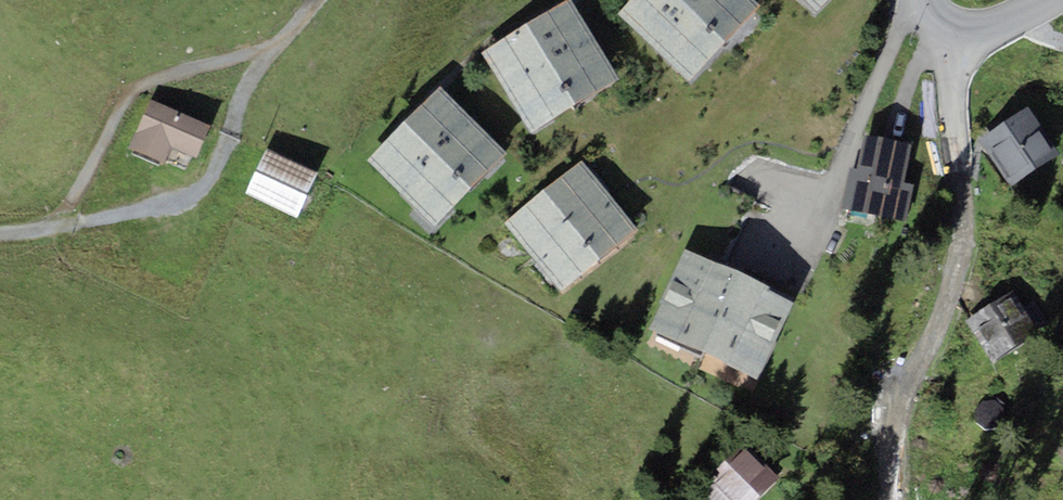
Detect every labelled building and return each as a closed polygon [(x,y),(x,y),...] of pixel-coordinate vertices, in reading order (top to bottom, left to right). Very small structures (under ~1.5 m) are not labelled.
[(620,77),(572,0),(565,0),(482,51),(532,131),(620,77)] [(754,0),(632,0),(619,13),(687,79),(760,5),(754,0)] [(818,9),(827,0),(808,0),(818,9)] [(436,225),(507,151),(438,85),(367,159),(436,225)] [(211,123),(150,98),(130,147),(165,162),(173,145),(198,155),(211,123)] [(1061,151),(1028,104),(980,138),(1013,185),(1061,151)] [(850,170),(842,207),(907,221),(915,184),(904,182),(913,142),(866,132),(857,171),(850,170)] [(316,171),(265,149),(245,194),(297,216),(316,171)] [(562,291),(639,229),(583,159),(505,221),(562,291)] [(794,298),(684,248),(648,327),(757,378),(794,298)] [(1013,289),(965,319),(993,363),(1041,333),(1038,328),(1024,306),(1013,289)] [(1024,306),(1038,328),(1050,321),(1035,298),(1024,306)] [(709,476),(713,480),(698,494),(704,499),(755,499),(784,472),(749,437),(709,476)]
